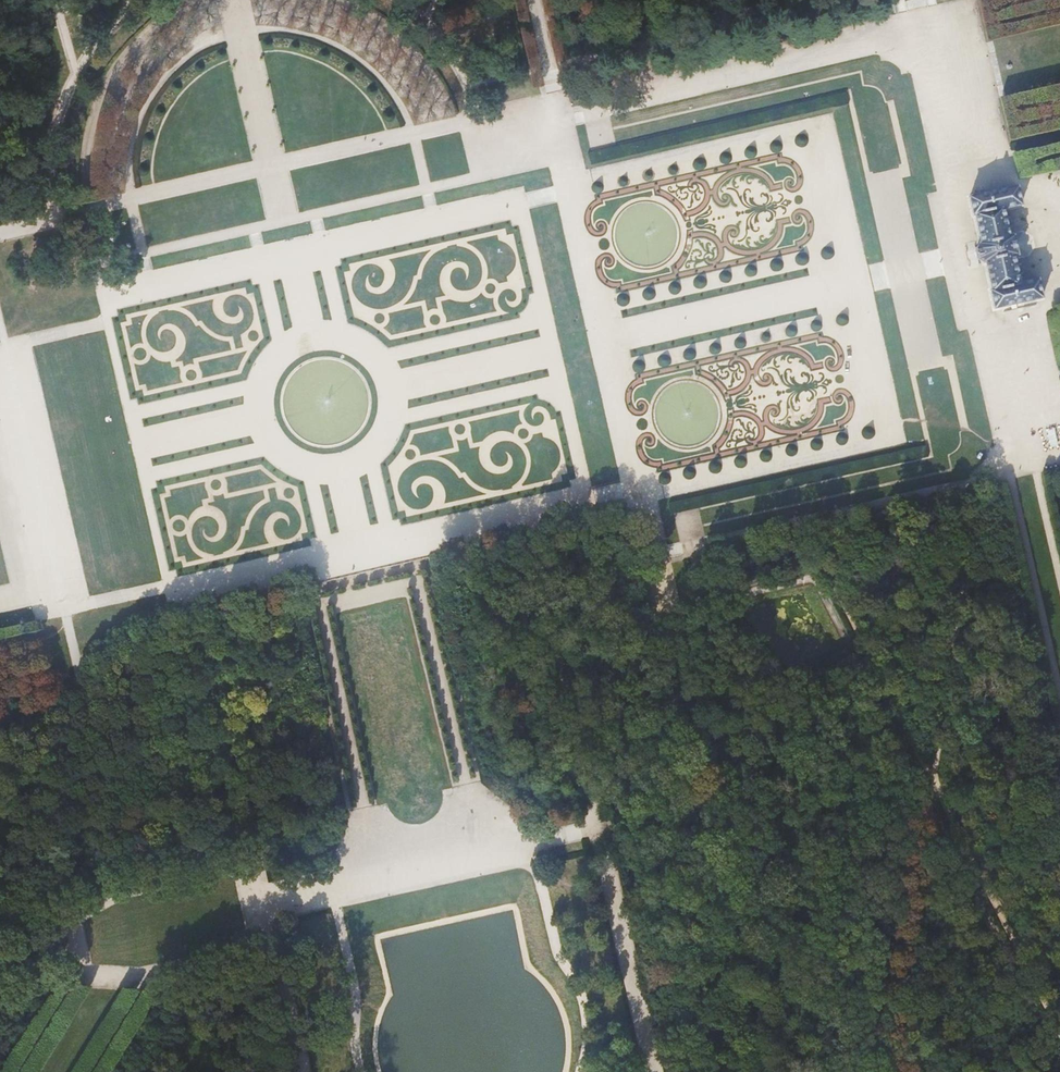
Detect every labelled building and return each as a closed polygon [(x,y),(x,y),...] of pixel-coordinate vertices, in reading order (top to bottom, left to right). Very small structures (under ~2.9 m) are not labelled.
[(979,195),(969,197),(971,206),(973,217),(975,216),(981,243),(979,243),(979,245),(975,250),(977,259),(983,262),(983,264),(986,263),(991,289),(990,290),(994,309),(1015,305),(1019,304),(1025,303),(1043,298),(1039,279),(1021,283),(1015,257),(1019,256),(1017,246),(1015,235),(1010,236),(1004,210),(1022,206),(1018,187),(989,193),(979,195)]
